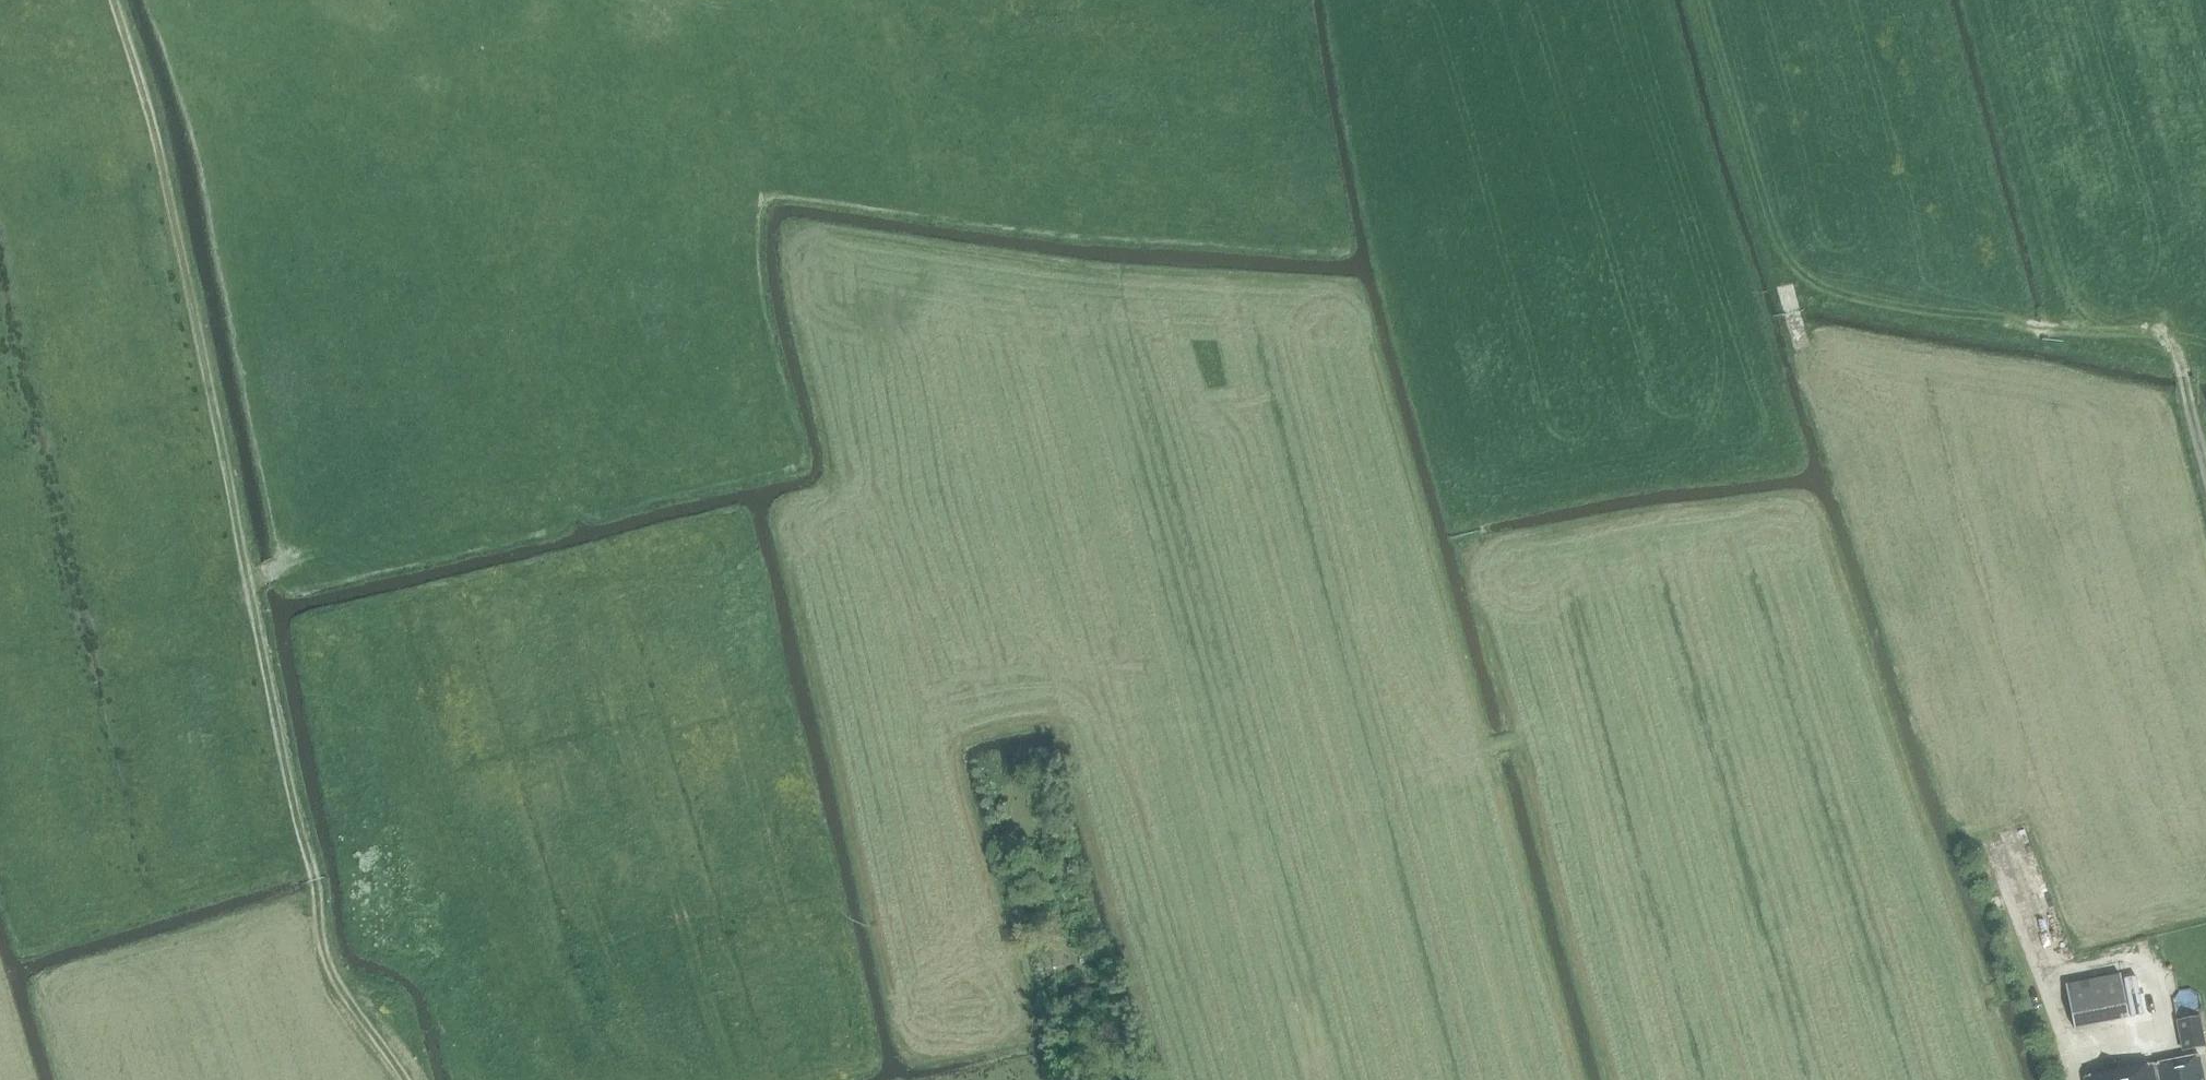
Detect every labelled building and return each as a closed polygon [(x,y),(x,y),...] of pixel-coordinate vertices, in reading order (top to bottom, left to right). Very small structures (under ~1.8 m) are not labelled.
[(2119,973),(2065,984),(2074,1029),(2128,1018),(2119,973)] [(2205,1046),(2205,1022),(2205,1014),(2182,1017),(2185,1049),(2205,1046)] [(2199,1057),(2083,1079),(2084,1079),(2203,1079),(2199,1057)]
